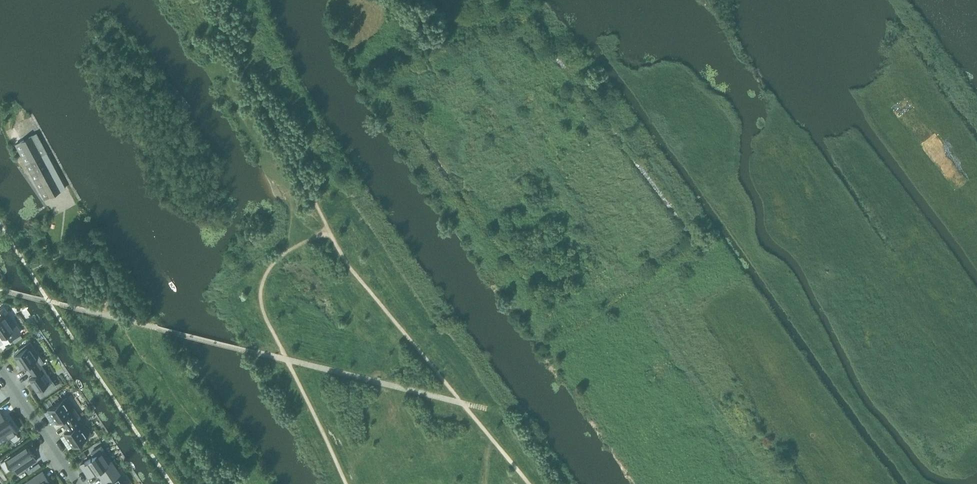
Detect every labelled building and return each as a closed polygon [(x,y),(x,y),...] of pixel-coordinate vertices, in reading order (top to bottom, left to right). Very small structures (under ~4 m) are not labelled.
[(36,132),(15,144),(45,200),(66,188),(36,132)] [(2,343),(2,344),(4,343),(9,339),(21,332),(4,307),(0,310),(0,340),(2,343)] [(16,355),(14,357),(22,370),(26,368),(29,373),(40,366),(44,364),(40,359),(37,361),(28,348),(16,355)] [(33,378),(29,380),(37,394),(52,384),(40,366),(29,373),(33,378)] [(67,397),(49,409),(57,422),(61,419),(65,425),(79,416),(67,397)] [(1,411),(0,412),(0,442),(17,430),(8,417),(5,418),(1,411)] [(69,431),(65,433),(73,446),(91,434),(79,416),(65,425),(69,431)] [(17,474),(37,460),(33,455),(35,454),(28,443),(5,458),(12,469),(13,469),(17,474)] [(89,460),(81,466),(90,479),(98,474),(102,480),(117,469),(102,446),(86,457),(89,460)] [(102,480),(104,483),(127,483),(117,469),(102,480)] [(43,470),(23,483),(53,483),(43,470)]
